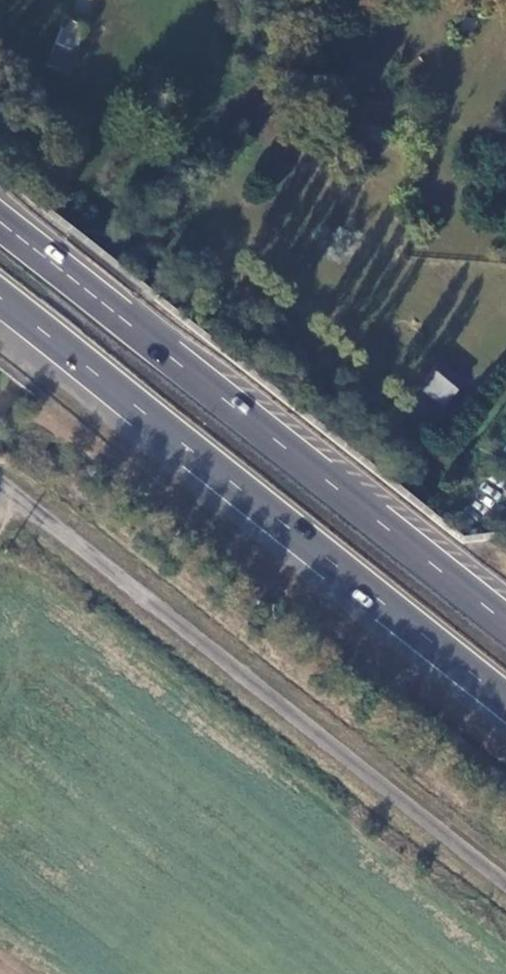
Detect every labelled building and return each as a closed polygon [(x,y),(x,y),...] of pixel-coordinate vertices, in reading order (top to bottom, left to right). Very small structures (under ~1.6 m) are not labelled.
[(86,27),(65,18),(54,44),(76,52),(86,27)] [(471,372),(446,353),(429,376),(452,396),(471,372)]
